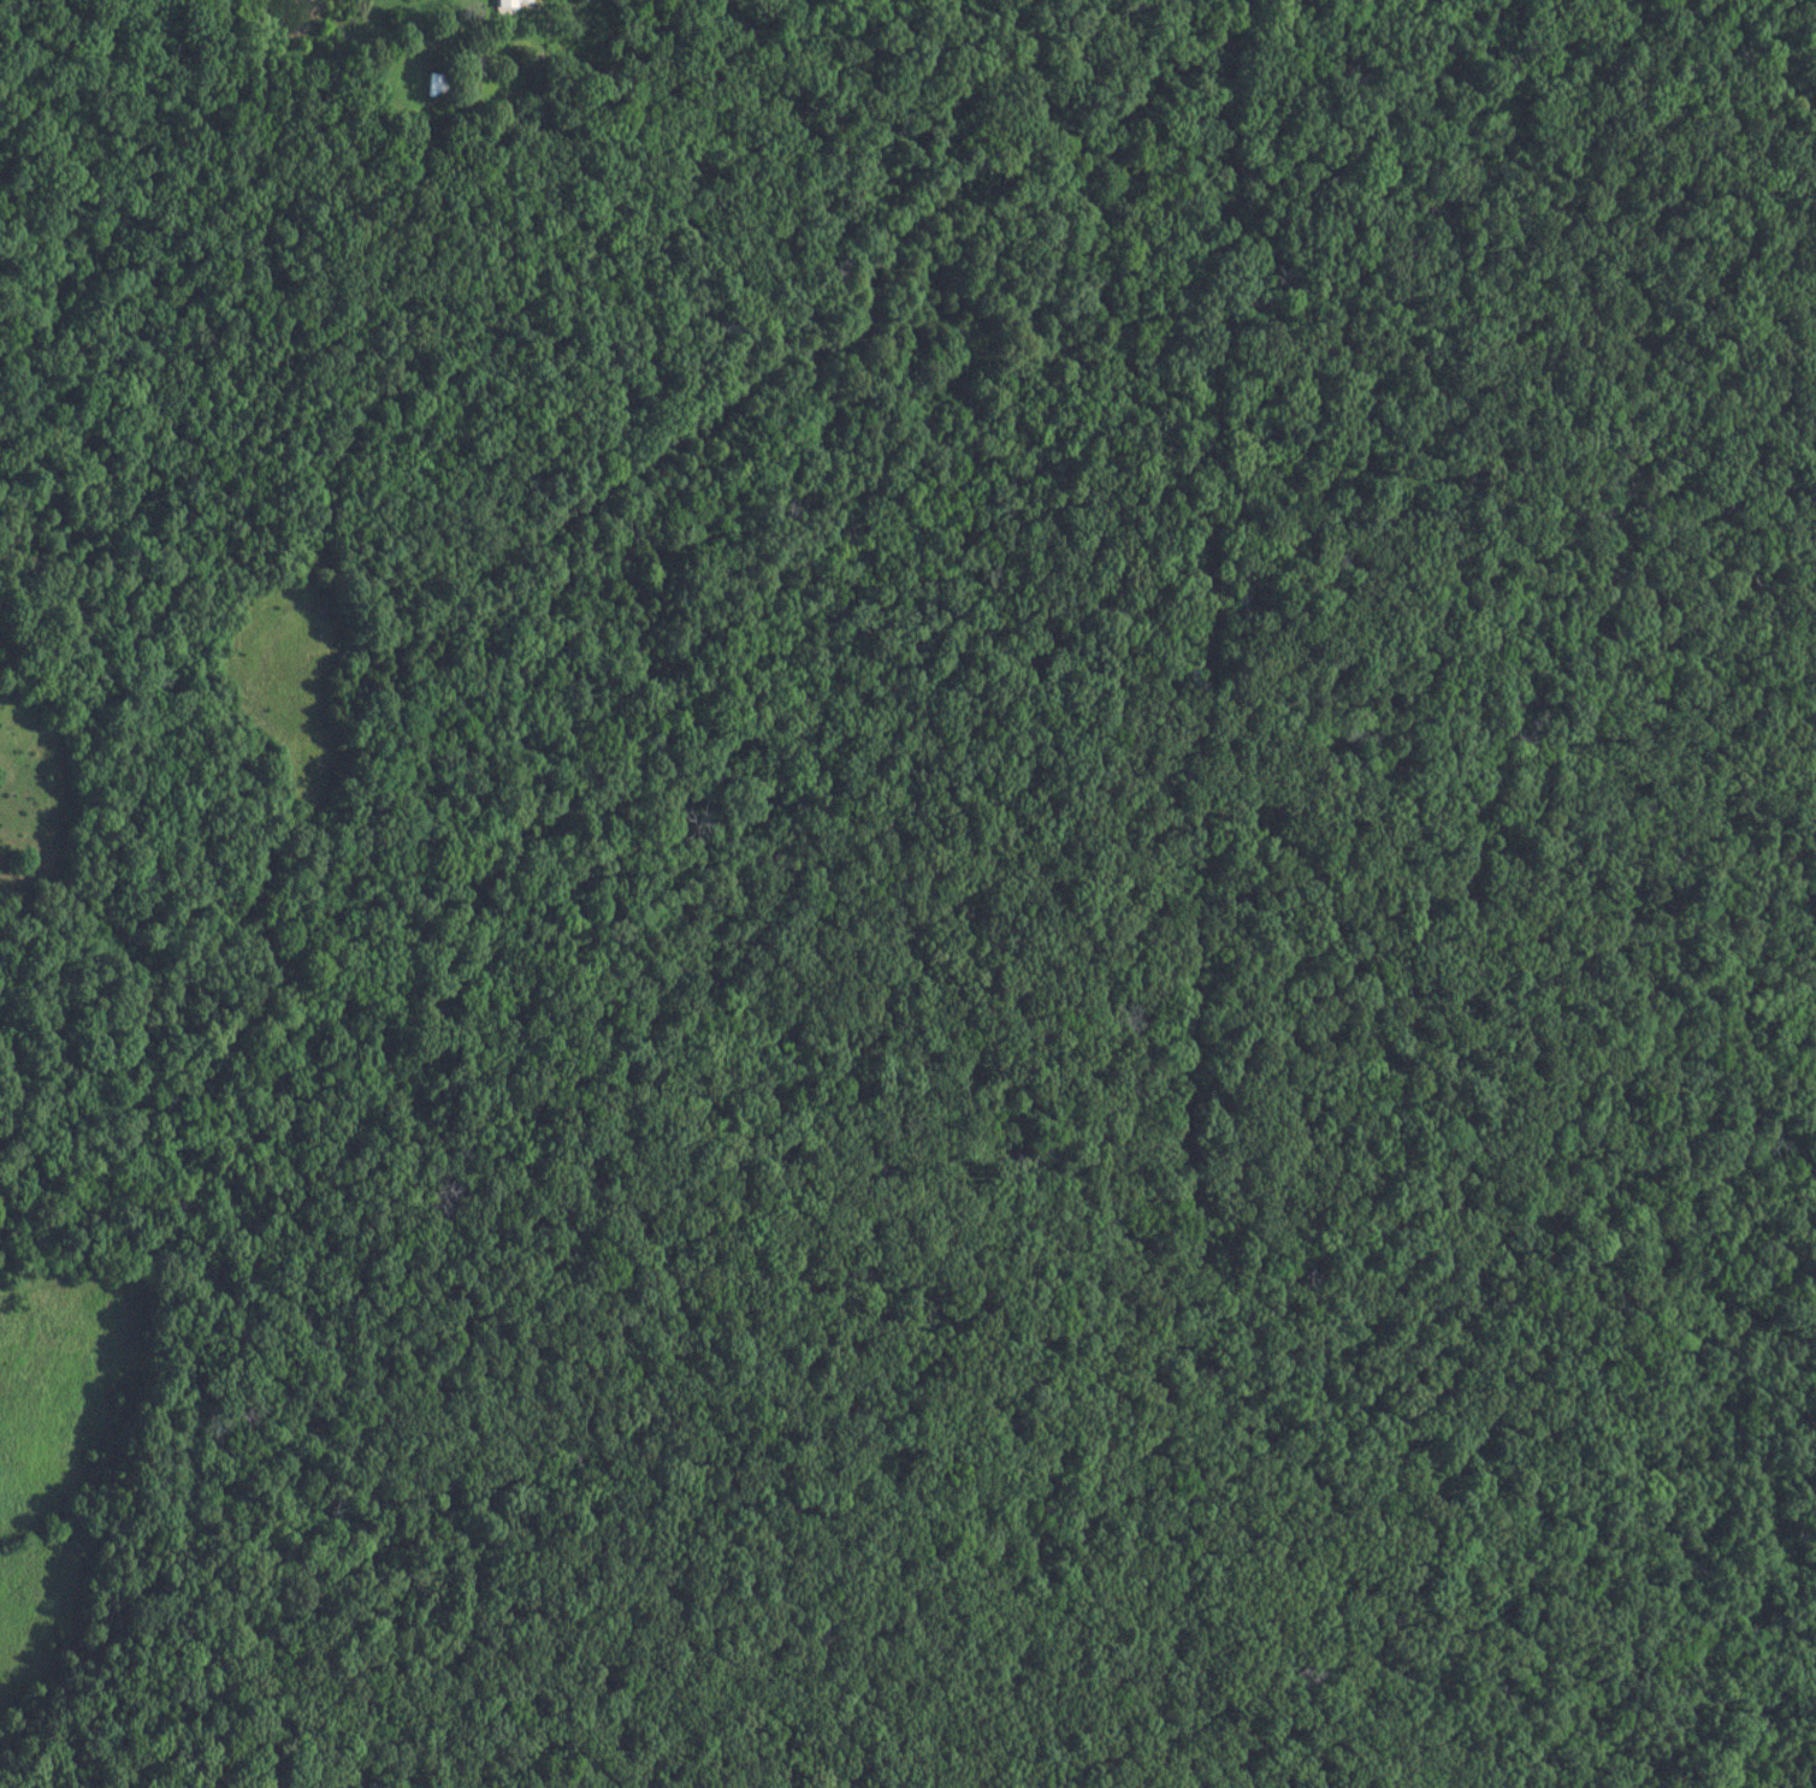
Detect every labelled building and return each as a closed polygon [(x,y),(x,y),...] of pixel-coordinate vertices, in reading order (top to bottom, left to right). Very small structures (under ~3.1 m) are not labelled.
[(452,97),(452,73),(429,73),(429,97),(452,97)]
